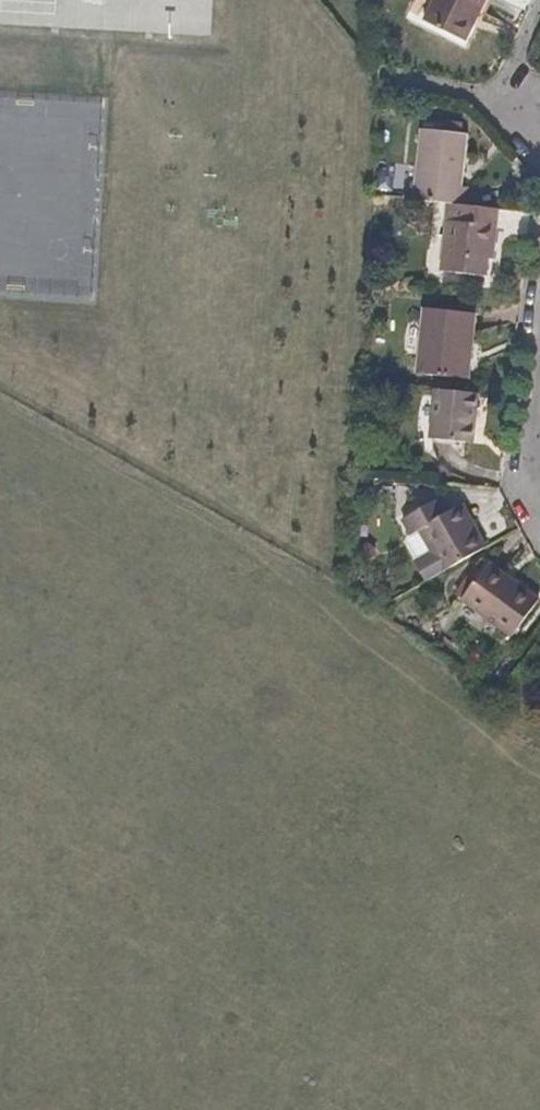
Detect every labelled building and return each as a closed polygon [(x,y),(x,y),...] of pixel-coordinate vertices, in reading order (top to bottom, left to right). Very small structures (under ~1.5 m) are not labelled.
[(483,0),(432,0),(419,24),(459,46),(483,0)] [(459,190),(464,137),(416,133),(407,203),(431,205),(457,208),(464,208),(467,191),(459,190)] [(481,278),(483,259),(486,230),(493,231),(496,211),(464,208),(457,208),(456,226),(445,225),(440,275),(481,278)] [(490,260),(493,231),(486,230),(483,259),(490,260)] [(469,382),(475,317),(425,311),(419,376),(469,382)] [(468,445),(473,396),(431,393),(427,442),(468,445)] [(437,578),(483,553),(473,535),(467,539),(454,515),(444,521),(435,506),(397,526),(405,541),(414,537),(437,578)] [(473,535),(460,511),(454,515),(467,539),(473,535)] [(512,640),(539,602),(487,566),(460,603),(512,640)]
